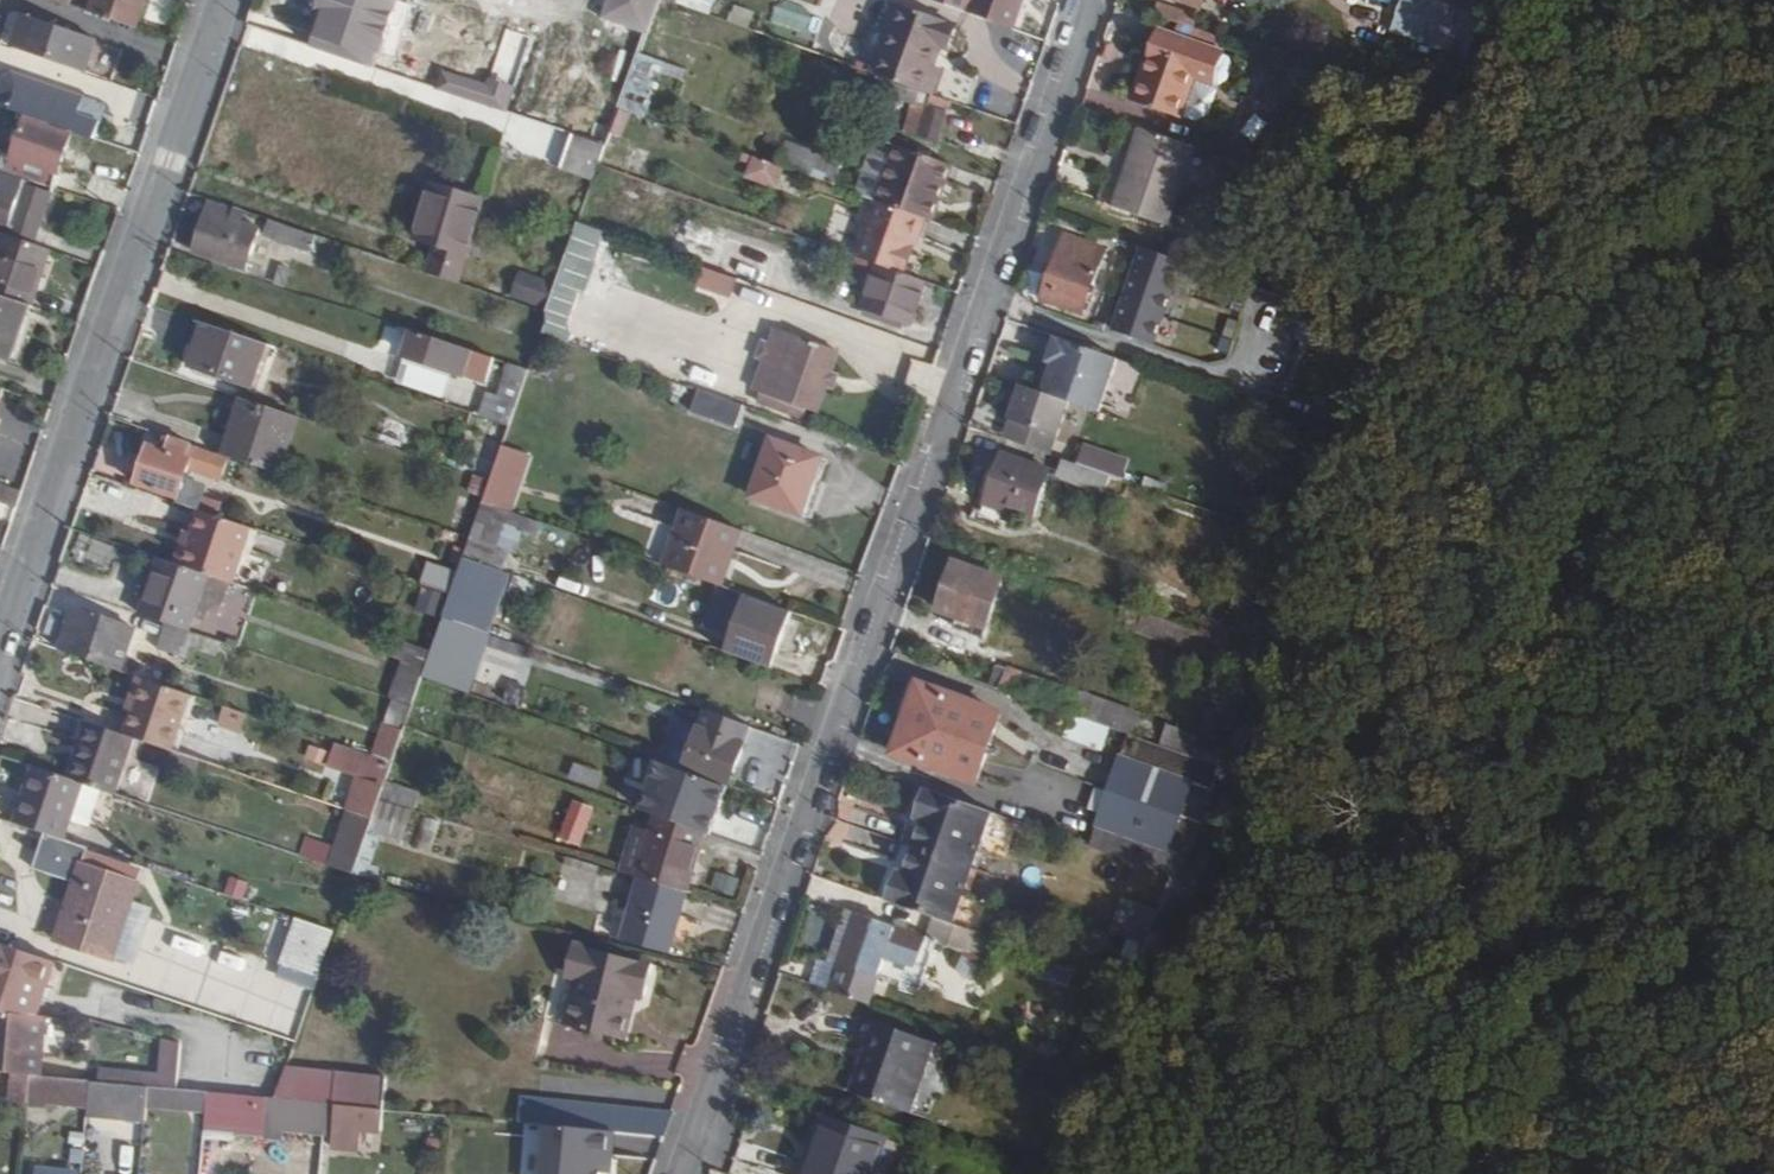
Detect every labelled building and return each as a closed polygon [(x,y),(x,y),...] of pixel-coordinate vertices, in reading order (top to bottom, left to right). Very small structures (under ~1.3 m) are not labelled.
[(89,12),(135,28),(145,0),(93,0),(89,12)] [(353,2),(361,5),(348,44),(395,60),(415,0),(354,0),(353,2)] [(630,23),(645,28),(652,10),(655,10),(658,0),(638,0),(630,23)] [(707,13),(712,0),(673,0),(707,13)] [(967,13),(1013,29),(1023,0),(972,0),(967,13)] [(1201,9),(1204,0),(1177,0),(1201,9)] [(1352,4),(1394,20),(1390,33),(1467,60),(1482,16),(1437,0),(1354,0),(1352,4)] [(1484,12),(1488,0),(1450,0),(1484,12)] [(870,73),(925,93),(934,96),(943,68),(933,65),(939,49),(944,51),(954,25),(896,3),(894,3),(870,73)] [(83,72),(96,41),(23,15),(12,50),(83,72)] [(1214,87),(1225,55),(1227,51),(1160,27),(1146,61),(1147,61),(1143,74),(1139,73),(1129,101),(1182,120),(1183,118),(1196,81),(1214,87)] [(660,77),(678,84),(684,69),(640,54),(620,110),(645,119),(660,77)] [(1230,56),(1225,55),(1214,87),(1219,89),(1220,86),(1228,81),(1233,66),(1230,56)] [(934,96),(925,93),(859,70),(853,86),(913,105),(904,135),(937,144),(950,102),(934,96)] [(100,141),(106,123),(105,115),(103,110),(100,106),(98,103),(93,99),(66,90),(22,74),(17,73),(13,74),(5,77),(1,83),(0,86),(0,107),(10,111),(22,77),(84,98),(78,115),(100,123),(94,140),(100,141)] [(94,140),(100,123),(78,115),(84,98),(22,77),(10,111),(94,140)] [(1219,89),(1214,87),(1196,81),(1183,118),(1198,122),(1211,114),(1219,89)] [(25,179),(53,188),(73,135),(33,122),(25,119),(12,153),(0,149),(0,170),(25,179)] [(1140,127),(1112,207),(1167,225),(1195,147),(1140,127)] [(571,134),(558,169),(559,170),(593,182),(605,145),(571,134)] [(835,185),(843,160),(786,141),(778,165),(835,185)] [(620,168),(677,191),(687,166),(630,143),(620,168)] [(894,145),(875,201),(925,219),(934,222),(954,166),(894,145)] [(741,176),(774,189),(782,168),(749,155),(741,176)] [(0,170),(0,225),(7,228),(5,235),(34,245),(52,194),(23,184),(25,179),(0,170)] [(430,186),(415,239),(437,245),(428,273),(459,283),(483,201),(430,186)] [(210,200),(192,252),(246,271),(261,229),(243,223),(246,212),(210,200)] [(925,219),(875,201),(874,200),(855,257),(877,265),(900,273),(907,252),(913,254),(925,219)] [(593,225),(581,221),(575,238),(587,242),(593,225)] [(271,240),(309,252),(315,235),(277,223),(271,240)] [(5,235),(0,233),(0,296),(31,307),(32,307),(51,251),(34,245),(5,235)] [(1107,251),(1063,235),(1041,299),(1084,314),(1107,251)] [(725,237),(713,269),(763,286),(774,254),(725,237)] [(1109,332),(1156,341),(1172,256),(1125,247),(1109,332)] [(905,275),(913,254),(907,252),(900,273),(905,275)] [(900,273),(877,265),(862,308),(911,325),(927,282),(905,275),(900,273)] [(693,286),(728,297),(734,278),(699,267),(693,286)] [(586,279),(564,271),(557,291),(554,300),(576,308),(586,279)] [(526,280),(518,303),(549,314),(554,300),(557,291),(526,280)] [(0,296),(0,359),(11,363),(31,307),(0,296)] [(203,323),(188,369),(263,394),(279,349),(203,323)] [(782,420),(808,429),(814,412),(824,383),(829,369),(837,347),(776,324),(752,390),(789,403),(782,420)] [(401,354),(466,375),(474,352),(409,330),(401,354)] [(1053,363),(1043,392),(1098,412),(1101,403),(1117,359),(1056,337),(1047,361),(1053,363)] [(401,354),(394,376),(458,398),(466,375),(401,354)] [(1130,395),(1141,370),(1120,360),(1109,385),(1130,395)] [(1037,390),(1043,392),(1053,363),(1047,361),(1037,390)] [(486,392),(478,416),(509,426),(528,370),(508,364),(497,396),(486,392)] [(837,372),(829,369),(824,383),(832,386),(837,372)] [(1043,392),(1021,384),(1008,419),(1056,436),(1068,402),(1043,392)] [(694,388),(687,412),(732,426),(739,403),(694,388)] [(225,456),(230,458),(279,474),(298,418),(245,400),(225,456)] [(472,477),(490,483),(509,426),(478,416),(471,413),(465,430),(487,437),(472,477)] [(377,439),(400,451),(412,428),(389,416),(377,439)] [(1056,436),(1008,419),(1002,437),(1050,454),(1056,436)] [(222,483),(230,458),(225,456),(170,437),(166,450),(149,444),(134,485),(175,498),(184,470),(190,472),(222,483)] [(750,497),(801,515),(821,457),(771,439),(750,497)] [(503,446),(494,470),(514,478),(524,453),(503,446)] [(1078,465),(1111,476),(1117,460),(1084,448),(1078,465)] [(1004,512),(1016,516),(1033,522),(1052,470),(1002,452),(983,504),(1004,512)] [(1063,460),(1056,479),(1104,496),(1111,476),(1078,465),(1063,460)] [(175,498),(181,499),(188,478),(190,472),(184,470),(175,498)] [(484,499),(490,483),(472,477),(467,493),(484,499)] [(188,478),(181,499),(180,503),(199,509),(201,511),(209,485),(188,478)] [(15,508),(21,491),(13,489),(0,484),(0,503),(15,508)] [(484,502),(464,558),(496,570),(502,572),(510,552),(516,554),(523,532),(539,537),(544,523),(484,502)] [(201,511),(199,509),(190,533),(179,566),(210,576),(230,583),(235,585),(254,528),(201,511)] [(663,566),(720,586),(722,587),(741,532),(683,511),(663,566)] [(1013,526),(1016,516),(1004,512),(1000,521),(1013,526)] [(471,538),(475,523),(455,516),(450,532),(471,538)] [(183,531),(172,563),(179,566),(190,533),(183,531)] [(496,570),(464,558),(455,583),(488,594),(496,570)] [(179,566),(172,563),(158,559),(139,615),(165,623),(190,632),(196,616),(210,576),(179,566)] [(957,618),(987,628),(996,603),(1020,612),(1027,590),(1004,582),(1005,579),(953,561),(936,610),(957,618)] [(458,573),(425,562),(418,584),(451,595),(458,573)] [(224,603),(230,583),(210,576),(196,616),(206,620),(209,612),(224,603)] [(722,587),(720,586),(709,616),(785,641),(795,614),(722,587)] [(94,613),(95,612),(75,605),(59,651),(122,672),(136,628),(94,613)] [(1125,628),(1137,632),(1143,614),(1131,610),(1125,628)] [(1259,656),(1196,633),(1143,614),(1137,632),(1136,634),(1253,674),(1259,656)] [(1203,616),(1196,633),(1259,656),(1260,655),(1266,637),(1203,616)] [(441,622),(424,617),(415,642),(433,647),(441,622)] [(983,640),(987,628),(957,618),(954,630),(983,640)] [(482,632),(443,619),(432,651),(431,654),(423,678),(462,692),(482,632)] [(190,632),(165,623),(157,649),(189,658),(192,649),(217,658),(221,643),(190,632)] [(389,700),(392,700),(412,707),(414,702),(431,654),(396,642),(391,657),(402,661),(389,700)] [(1130,735),(1133,737),(1141,714),(996,663),(988,685),(1072,715),(1111,729),(1130,735)] [(1174,711),(1161,747),(1220,768),(1244,699),(1178,675),(1166,708),(1174,711)] [(137,677),(117,733),(135,739),(173,751),(192,695),(137,677)] [(1000,714),(920,685),(896,753),(975,781),(1000,714)] [(412,707),(392,700),(372,756),(393,763),(405,726),(412,707)] [(414,702),(412,707),(405,726),(426,733),(435,709),(414,702)] [(677,731),(696,737),(705,710),(687,704),(677,731)] [(705,710),(696,737),(684,771),(727,787),(729,788),(751,726),(705,710)] [(1111,729),(1072,715),(1064,738),(1102,752),(1111,729)] [(135,739),(117,733),(79,720),(73,740),(78,741),(66,778),(74,781),(77,782),(84,785),(116,795),(135,739)] [(1220,768),(1161,747),(1133,737),(1130,735),(1089,847),(1170,876),(1181,880),(1220,768)] [(393,763),(372,756),(335,744),(327,767),(356,778),(345,810),(373,819),(380,799),(384,787),(387,779),(393,763)] [(684,771),(659,762),(641,811),(652,815),(707,834),(710,836),(727,787),(684,771)] [(74,781),(66,778),(32,767),(13,823),(15,824),(45,834),(61,839),(65,841),(84,785),(77,782),(74,781)] [(380,799),(414,809),(415,810),(422,791),(387,779),(384,787),(380,799)] [(924,824),(915,848),(972,869),(992,812),(928,789),(915,821),(924,824)] [(368,833),(381,836),(403,843),(414,809),(380,799),(373,819),(368,833)] [(559,838),(580,846),(595,808),(573,800),(559,838)] [(373,819),(345,810),(327,866),(353,875),(354,875),(368,833),(373,819)] [(638,810),(634,826),(647,831),(652,815),(641,811),(638,810)] [(647,831),(634,826),(619,873),(690,894),(707,834),(652,815),(647,831)] [(371,866),(381,836),(368,833),(354,875),(370,879),(377,881),(380,869),(371,866)] [(65,841),(61,839),(45,834),(32,870),(73,883),(54,940),(114,960),(140,883),(84,865),(89,849),(65,841)] [(972,869),(915,848),(906,872),(899,870),(887,901),(934,917),(953,924),(972,869)] [(566,856),(563,865),(597,875),(600,867),(566,856)] [(241,900),(247,883),(228,876),(221,893),(241,900)] [(1181,880),(1170,876),(1158,910),(1123,898),(1115,919),(1162,936),(1181,880)] [(638,879),(620,941),(671,954),(688,894),(638,879)] [(854,912),(827,989),(869,1005),(878,978),(880,979),(880,978),(892,984),(899,965),(914,970),(925,937),(854,912)] [(953,924),(934,917),(926,940),(969,955),(977,933),(953,924)] [(295,918),(278,965),(317,978),(334,931),(295,918)] [(1162,936),(1115,919),(1110,934),(1128,940),(1123,956),(1139,962),(1130,988),(1142,992),(1162,936)] [(163,934),(159,947),(186,955),(190,942),(163,934)] [(573,945),(565,981),(576,984),(565,1026),(624,1041),(635,999),(645,1001),(653,965),(573,945)] [(227,1006),(231,992),(201,985),(198,998),(227,1006)] [(11,1073),(30,1074),(43,1076),(48,1017),(0,1012),(0,1072),(11,1073)] [(864,1046),(848,1092),(928,1120),(934,1102),(938,1091),(934,1090),(949,1048),(859,1016),(857,1022),(850,1042),(864,1046)] [(842,1090),(848,1092),(864,1046),(850,1042),(844,1059),(852,1062),(842,1090)] [(166,1088),(168,1074),(100,1068),(98,1081),(149,1086),(166,1088)] [(30,1074),(11,1073),(8,1104),(27,1106),(29,1092),(30,1074)] [(43,1076),(30,1074),(29,1092),(88,1098),(89,1080),(43,1076)] [(284,1076),(276,1098),(327,1103),(368,1107),(370,1084),(284,1076)] [(88,1099),(147,1106),(149,1086),(98,1081),(89,1080),(88,1098),(88,1099)] [(206,1113),(208,1092),(166,1088),(149,1086),(147,1106),(147,1107),(206,1113)] [(230,1094),(208,1092),(206,1113),(205,1113),(204,1132),(263,1138),(267,1098),(230,1094)] [(268,1098),(264,1139),(284,1141),(286,1132),(324,1136),(326,1115),(327,1103),(276,1098),(268,1098)] [(516,1122),(533,1124),(535,1100),(518,1098),(516,1122)] [(535,1100),(533,1124),(664,1136),(672,1114),(535,1100)] [(333,1105),(331,1123),(329,1150),(354,1152),(356,1125),(384,1128),(386,1110),(333,1105)] [(882,1136),(814,1114),(794,1173),(870,1173),(882,1136)]
